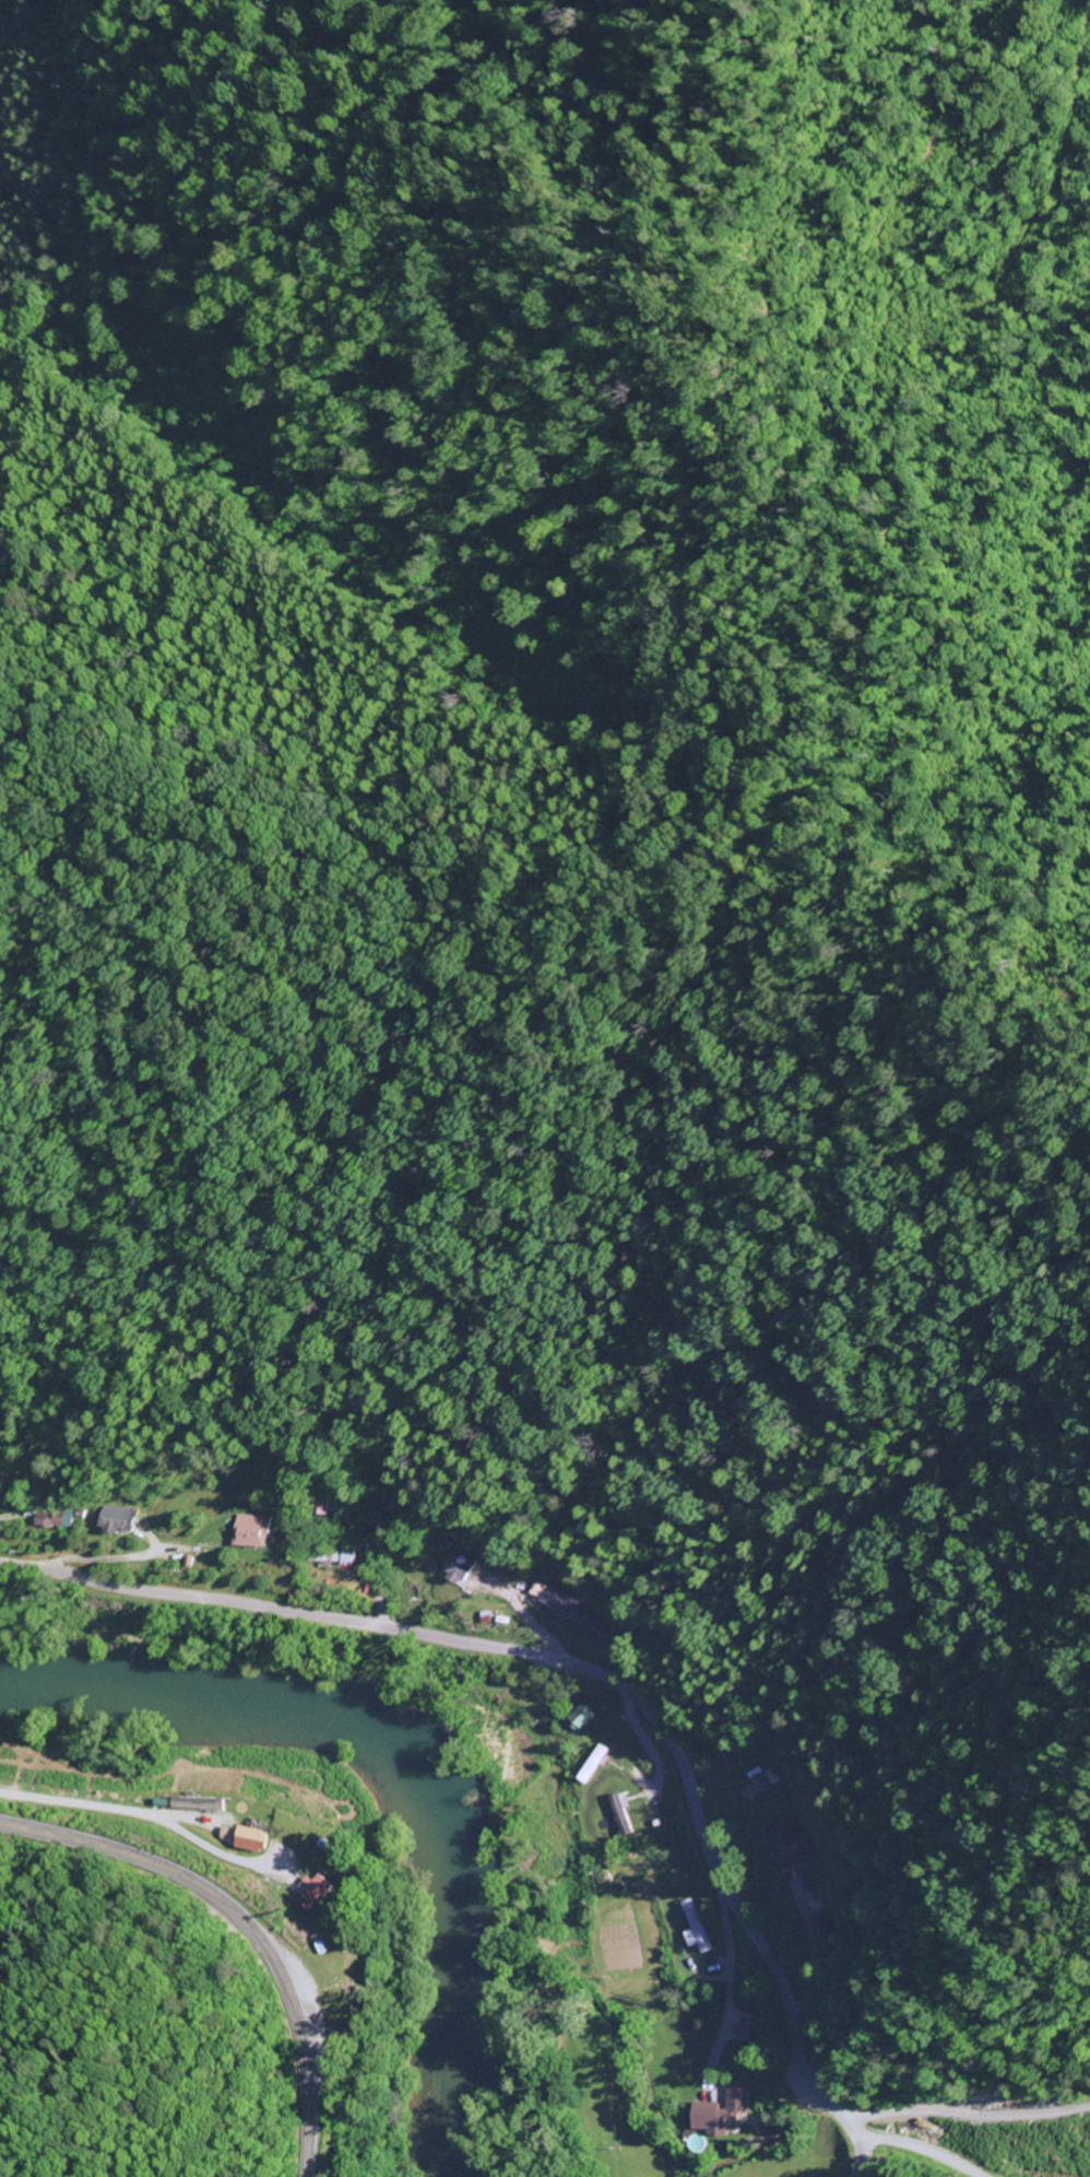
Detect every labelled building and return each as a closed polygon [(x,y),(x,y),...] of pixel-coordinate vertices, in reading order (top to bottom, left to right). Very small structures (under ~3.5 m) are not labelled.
[(113,1535),(114,1532),(127,1534),(130,1513),(97,1506),(92,1531),(113,1535)] [(68,1529),(68,1514),(31,1513),(31,1527),(68,1529)] [(228,1548),(263,1548),(263,1517),(229,1516),(228,1548)] [(308,1563),(347,1567),(349,1549),(334,1547),(333,1557),(309,1554),(308,1563)] [(443,1575),(440,1580),(454,1588),(468,1563),(447,1550),(435,1571),(443,1575)] [(583,1630),(591,1613),(540,1589),(533,1603),(547,1610),(546,1612),(583,1630)] [(601,1640),(604,1631),(594,1627),(591,1636),(601,1640)] [(562,1718),(572,1732),(588,1719),(578,1705),(562,1718)] [(605,1797),(614,1837),(626,1835),(617,1794),(605,1797)] [(221,1801),(169,1799),(168,1810),(221,1812),(221,1801)] [(263,1833),(235,1827),(230,1849),(259,1855),(263,1833)] [(217,1841),(230,1843),(233,1830),(219,1828),(217,1841)] [(303,1902),(298,1907),(306,1915),(332,1887),(318,1874),(310,1882),(305,1877),(292,1891),(303,1902)] [(686,1949),(695,1946),(698,1955),(706,1952),(689,1900),(678,1904),(687,1931),(681,1933),(686,1949)] [(742,2090),(721,2090),(721,2106),(688,2105),(688,2131),(704,2131),(704,2138),(722,2138),(722,2133),(732,2133),(733,2113),(742,2114),(742,2090)]
